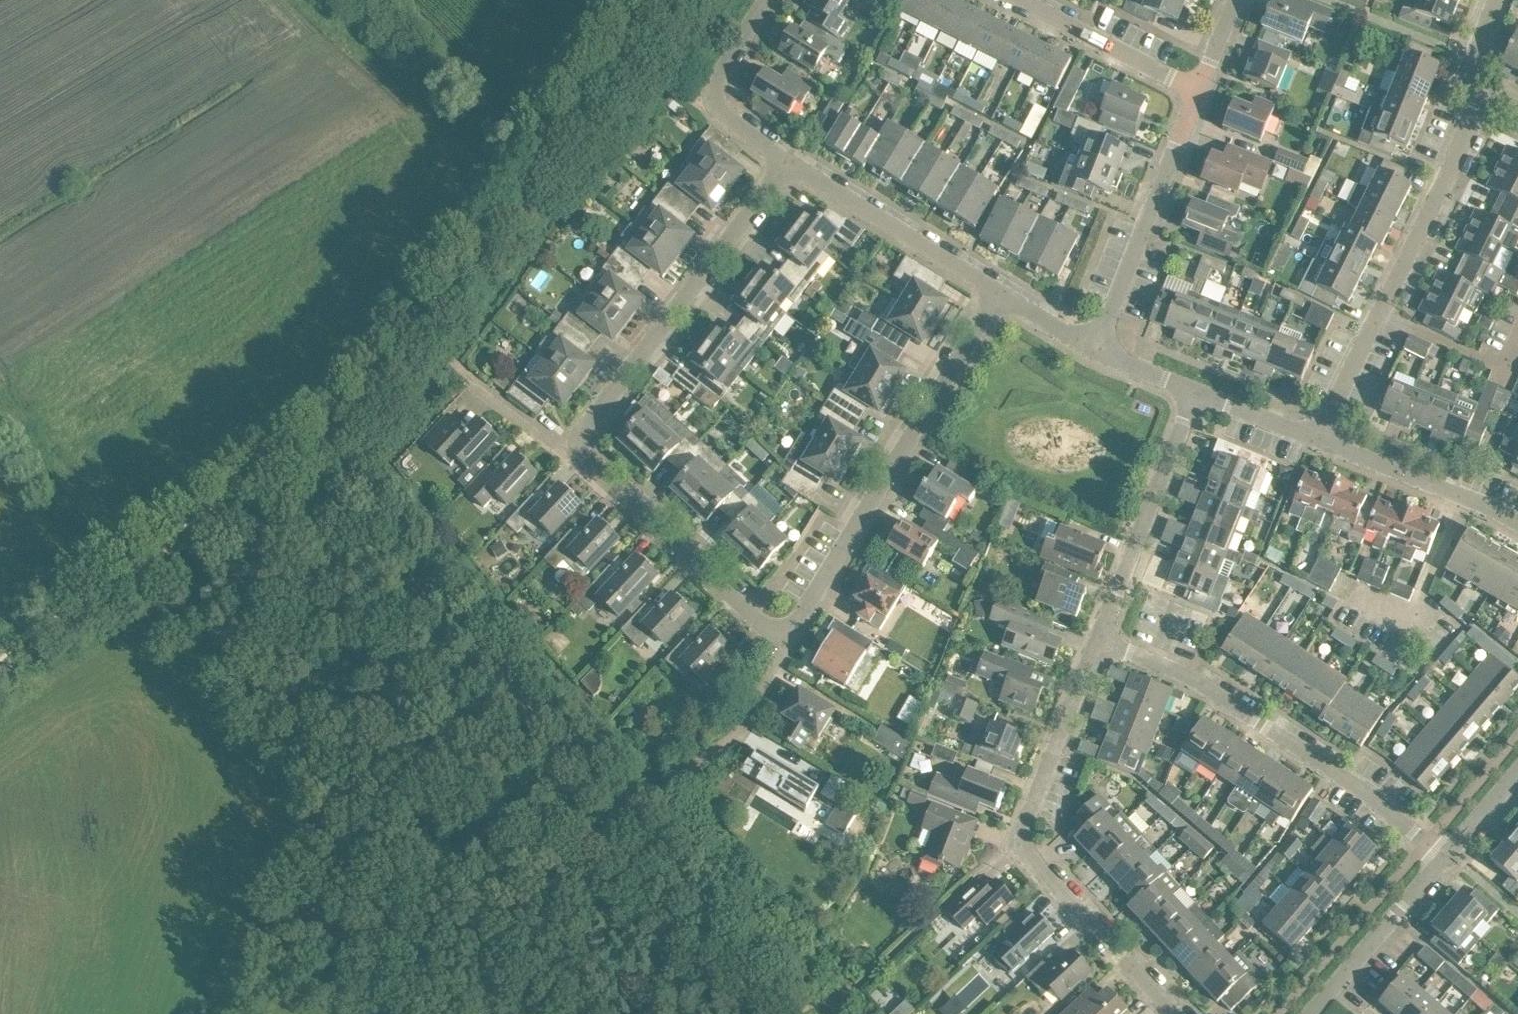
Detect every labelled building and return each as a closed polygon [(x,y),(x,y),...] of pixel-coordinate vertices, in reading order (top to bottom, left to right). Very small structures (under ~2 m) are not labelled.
[(806,6),(811,10),(818,14),(812,23),(818,27),(838,40),(849,22),(840,17),(849,2),(846,0),(809,0),(806,6)] [(901,12),(920,21),(931,0),(907,0),(901,12)] [(920,21),(940,31),(955,1),(953,0),(931,0),(920,21)] [(1185,0),(1147,0),(1145,6),(1131,0),(1127,0),(1124,10),(1149,22),(1154,12),(1177,21),(1185,0)] [(1274,1),(1263,29),(1302,44),(1309,27),(1324,33),(1333,11),(1305,0),(1287,0),(1285,5),(1274,1)] [(1453,16),(1458,5),(1445,0),(1407,0),(1400,19),(1432,32),(1436,21),(1449,26),(1451,21),(1453,21),(1453,17),(1453,16)] [(959,41),(975,11),(955,1),(940,31),(959,41)] [(994,21),(975,11),(959,41),(979,51),(994,21)] [(799,30),(793,26),(782,44),(784,45),(780,51),(814,71),(823,55),(828,55),(839,61),(849,46),(838,40),(818,27),(805,19),(799,30)] [(979,51),(973,62),(993,72),(998,61),(1013,31),(994,21),(979,51)] [(1033,41),(1013,31),(998,61),(1017,71),(1033,41)] [(1517,32),(1502,63),(1517,71),(1517,32)] [(1251,83),(1258,85),(1259,83),(1277,90),(1292,53),(1258,40),(1244,77),(1252,81),(1251,83)] [(1052,51),(1033,41),(1017,71),(1037,81),(1052,51)] [(1406,53),(1398,74),(1432,87),(1436,75),(1439,72),(1438,71),(1440,66),(1429,62),(1434,51),(1411,42),(1406,53)] [(1056,91),(1071,60),(1052,51),(1037,81),(1056,91)] [(896,70),(900,62),(880,53),(877,60),(896,70)] [(919,72),(900,62),(896,70),(915,80),(919,72)] [(1349,78),(1353,68),(1344,65),(1340,73),(1340,74),(1349,78)] [(1078,91),(1087,73),(1075,67),(1054,108),(1067,113),(1078,91)] [(1327,67),(1322,79),(1335,84),(1336,84),(1340,74),(1340,73),(1327,67)] [(813,86),(789,70),(783,81),(766,70),(752,93),(788,115),(796,102),(801,105),(813,86)] [(903,80),(885,71),(881,79),(899,88),(903,80)] [(1340,74),(1336,84),(1345,88),(1349,78),(1340,74)] [(1398,74),(1390,94),(1423,107),(1425,104),(1426,104),(1427,99),(1432,87),(1398,74)] [(1114,83),(1102,111),(1104,112),(1099,122),(1135,137),(1142,120),(1138,119),(1146,99),(1129,92),(1130,90),(1114,83)] [(914,94),(914,95),(928,102),(942,110),(946,102),(944,102),(947,96),(950,90),(937,84),(935,89),(926,85),(924,87),(923,91),(917,88),(914,94)] [(1379,90),(1371,110),(1382,115),(1415,128),(1420,116),(1420,115),(1423,112),(1422,111),(1423,107),(1390,94),(1379,90)] [(956,93),(953,99),(965,105),(968,98),(957,92),(956,93)] [(844,104),(834,97),(823,115),(834,121),(844,104)] [(1275,105),(1256,97),(1252,109),(1234,101),(1224,127),(1261,142),(1271,116),(1275,105)] [(965,105),(973,110),(977,102),(968,98),(965,105)] [(977,102),(973,110),(982,114),(986,107),(977,102)] [(974,126),(980,129),(983,121),(955,107),(951,114),(966,122),(974,126)] [(1371,110),(1359,142),(1370,146),(1369,147),(1373,148),(1392,156),(1396,144),(1407,149),(1409,144),(1410,144),(1411,140),(1411,139),(1415,128),(1382,115),(1371,110)] [(826,145),(864,168),(867,163),(975,230),(976,228),(975,228),(985,211),(998,190),(890,123),(880,139),(844,116),(836,128),(826,145)] [(1016,122),(1007,118),(1003,125),(1012,129),(1016,122)] [(1024,127),(1021,134),(1031,138),(1039,123),(1029,118),(1024,127)] [(1123,174),(1117,171),(1126,149),(1100,139),(1104,128),(1079,118),(1071,135),(1074,141),(1085,145),(1080,157),(1123,174)] [(966,122),(957,137),(965,142),(974,126),(966,122)] [(1016,122),(1012,129),(1021,134),(1024,127),(1016,122)] [(1017,148),(1021,141),(993,126),(989,133),(1017,148)] [(698,144),(686,160),(728,192),(738,179),(736,177),(740,171),(728,162),(739,148),(712,128),(699,144),(698,144)] [(1272,162),(1229,145),(1223,159),(1213,155),(1203,180),(1237,193),(1242,181),(1261,189),(1272,162)] [(1507,146),(1497,166),(1517,177),(1517,152),(1507,146)] [(1280,149),(1274,163),(1290,169),(1304,174),(1309,161),(1280,149)] [(1078,195),(1082,184),(1109,194),(1112,186),(1117,189),(1123,174),(1080,157),(1075,169),(1065,165),(1059,167),(1052,185),(1078,195)] [(695,168),(684,183),(675,176),(663,192),(655,186),(655,187),(689,213),(699,199),(711,209),(716,203),(718,205),(728,192),(686,160),(695,168)] [(1370,189),(1369,191),(1401,207),(1402,206),(1407,195),(1410,192),(1409,191),(1410,190),(1411,186),(1401,181),(1407,170),(1405,170),(1389,162),(1385,160),(1380,171),(1379,170),(1370,189)] [(1028,163),(1024,173),(1034,176),(1037,169),(1035,165),(1028,163)] [(1503,209),(1517,216),(1517,177),(1497,166),(1487,187),(1509,197),(1503,209)] [(1049,190),(1019,178),(1017,185),(1046,197),(1049,190)] [(1317,185),(1325,190),(1329,183),(1320,178),(1317,185)] [(1325,190),(1317,185),(1311,198),(1319,202),(1325,190)] [(1357,185),(1348,204),(1360,210),(1392,226),(1393,223),(1394,222),(1395,222),(1396,218),(1401,207),(1369,191),(1357,185)] [(652,191),(659,197),(650,209),(659,216),(646,232),(679,257),(689,244),(686,242),(690,236),(678,227),(689,213),(655,187),(652,191)] [(1085,213),(1088,205),(1059,194),(1056,201),(1085,213)] [(1193,203),(1184,226),(1210,236),(1209,239),(1206,248),(1224,255),(1229,256),(1230,256),(1237,236),(1223,231),(1228,219),(1232,220),(1236,219),(1240,209),(1209,196),(1205,207),(1193,203)] [(1002,199),(982,239),(981,239),(980,240),(1059,279),(1059,278),(1058,277),(1078,239),(1079,239),(1079,238),(1002,199)] [(852,247),(864,231),(845,219),(844,220),(831,212),(823,222),(807,209),(802,215),(800,213),(790,226),(822,251),(835,234),(852,247)] [(1517,244),(1517,216),(1503,209),(1497,220),(1476,210),(1466,230),(1513,254),(1517,244)] [(1347,226),(1346,226),(1382,245),(1388,234),(1391,231),(1390,230),(1390,229),(1392,226),(1360,210),(1351,228),(1347,226)] [(1297,225),(1306,229),(1310,221),(1301,217),(1297,225)] [(1306,229),(1297,225),(1291,236),(1300,241),(1306,229)] [(830,257),(822,251),(790,226),(780,239),(782,241),(778,247),(795,260),(788,269),(808,285),(830,257)] [(1346,226),(1337,246),(1368,263),(1370,259),(1372,259),(1372,255),(1377,244),(1382,246),(1382,245),(1346,226)] [(1456,250),(1469,257),(1464,269),(1498,286),(1509,291),(1517,295),(1517,293),(1517,279),(1505,273),(1514,254),(1513,254),(1466,230),(1456,250)] [(639,278),(650,264),(662,273),(666,268),(669,270),(679,257),(646,232),(635,247),(625,240),(612,257),(639,278)] [(1325,240),(1316,260),(1327,266),(1359,283),(1364,271),(1365,270),(1368,267),(1367,266),(1367,265),(1368,263),(1337,246),(1325,240)] [(1281,246),(1277,253),(1289,259),(1293,252),(1281,246)] [(609,261),(587,289),(629,322),(639,309),(637,306),(641,301),(629,292),(639,278),(612,257),(601,249),(598,253),(609,261)] [(1215,261),(1203,256),(1200,264),(1211,269),(1215,261)] [(943,280),(906,257),(895,275),(913,286),(902,303),(937,324),(946,310),(943,308),(947,302),(934,294),(943,280)] [(1316,260),(1301,292),(1312,297),(1311,297),(1315,299),(1333,308),(1338,297),(1349,302),(1351,298),(1353,298),(1353,294),(1354,292),(1359,283),(1327,266),(1316,260)] [(1215,261),(1211,269),(1223,274),(1227,266),(1215,261)] [(808,285),(788,269),(780,279),(763,266),(759,272),(756,270),(746,283),(779,308),(787,297),(794,303),(808,285)] [(1257,272),(1255,271),(1245,267),(1242,276),(1253,280),(1257,272)] [(1484,293),(1492,297),(1498,286),(1464,269),(1458,280),(1439,271),(1429,291),(1465,309),(1475,314),(1484,293)] [(1257,272),(1253,280),(1265,285),(1269,277),(1264,275),(1257,272)] [(739,298),(735,304),(751,317),(744,327),(765,342),(773,331),(774,331),(780,324),(787,314),(779,308),(746,283),(736,296),(739,298)] [(814,283),(810,288),(817,293),(821,288),(814,283)] [(557,310),(554,315),(563,322),(562,322),(590,343),(600,329),(612,338),(617,333),(619,335),(629,322),(587,289),(566,317),(557,310)] [(1295,295),(1284,289),(1280,297),(1291,303),(1295,295)] [(1162,290),(1150,320),(1177,331),(1174,339),(1183,342),(1201,296),(1190,292),(1187,300),(1162,290)] [(1456,341),(1462,330),(1456,327),(1465,309),(1429,291),(1419,311),(1431,317),(1426,326),(1456,341)] [(1303,308),(1307,300),(1295,295),(1291,303),(1303,308)] [(1221,304),(1201,296),(1183,342),(1192,346),(1195,338),(1206,342),(1221,304)] [(900,349),(909,334),(922,342),(926,336),(929,338),(937,324),(902,303),(892,320),(882,314),(871,332),(900,349)] [(1221,304),(1206,342),(1217,347),(1214,355),(1223,358),(1241,312),(1221,304)] [(834,310),(829,318),(842,326),(847,318),(834,310)] [(1326,310),(1318,327),(1326,331),(1334,314),(1326,310)] [(1246,358),(1261,320),(1241,312),(1223,358),(1232,362),(1235,354),(1246,358)] [(547,338),(536,353),(538,355),(547,362),(580,386),(590,373),(587,371),(591,366),(579,357),(590,343),(562,322),(563,322),(554,315),(550,320),(559,326),(549,339),(547,338)] [(1489,331),(1493,323),(1481,317),(1477,325),(1489,331)] [(1278,336),(1281,328),(1261,320),(1246,358),(1257,363),(1254,370),(1263,374),(1278,336)] [(871,332),(858,323),(851,335),(864,343),(861,349),(870,355),(859,372),(895,394),(903,380),(900,378),(904,372),(891,364),(900,349),(871,332)] [(743,371),(756,354),(765,342),(744,327),(736,337),(719,324),(715,329),(712,327),(702,340),(743,371)] [(1427,356),(1432,345),(1411,335),(1404,349),(1425,359),(1427,356)] [(1302,380),(1306,373),(1315,350),(1278,336),(1263,374),(1272,378),(1275,370),(1302,380)] [(730,388),(743,371),(702,340),(692,353),(695,355),(691,361),(708,374),(700,384),(701,385),(721,400),(730,388)] [(1440,349),(1432,345),(1427,356),(1435,359),(1440,349)] [(509,393),(508,394),(535,414),(551,394),(563,403),(567,397),(570,399),(580,386),(547,362),(538,355),(527,370),(520,378),(515,385),(509,393)] [(1467,374),(1471,362),(1464,360),(1460,371),(1467,374)] [(1471,362),(1467,374),(1474,376),(1476,371),(1479,365),(1471,362)] [(693,395),(701,385),(700,384),(681,369),(673,379),(693,395)] [(857,419),(866,404),(879,412),(883,406),(886,408),(895,394),(859,372),(849,389),(840,384),(829,401),(857,419)] [(498,374),(492,381),(506,392),(512,385),(498,374)] [(1412,424),(1422,428),(1438,388),(1418,379),(1413,391),(1400,426),(1409,429),(1412,424)] [(1413,391),(1393,383),(1388,396),(1384,395),(1381,396),(1379,402),(1381,405),(1384,406),(1381,412),(1393,416),(1390,422),(1400,426),(1413,391)] [(1438,388),(1422,428),(1433,432),(1431,438),(1440,442),(1458,396),(1438,388)] [(649,395),(628,418),(635,424),(620,440),(625,445),(623,447),(635,459),(674,417),(649,395)] [(1463,444),(1472,421),(1474,415),(1479,404),(1458,396),(1440,442),(1449,445),(1452,440),(1463,444)] [(1490,407),(1489,410),(1500,415),(1502,411),(1504,405),(1493,400),(1490,407)] [(857,419),(829,401),(818,419),(827,424),(817,442),(852,463),(860,449),(857,447),(861,441),(848,434),(857,419)] [(467,432),(450,416),(425,443),(451,466),(458,459),(469,470),(484,453),(498,439),(478,421),(467,432)] [(669,456),(678,465),(700,442),(674,417),(635,459),(647,470),(649,467),(655,472),(669,456)] [(1472,421),(1463,444),(1478,450),(1487,427),(1484,426),(1472,421)] [(815,488),(824,474),(837,481),(840,475),(843,477),(852,463),(817,442),(802,433),(782,466),(789,474),(789,473),(815,488)] [(1507,439),(1501,451),(1516,458),(1512,466),(1517,469),(1517,444),(1507,439)] [(1220,454),(1211,475),(1259,494),(1268,472),(1265,471),(1269,460),(1219,440),(1214,452),(1220,454)] [(727,467),(700,442),(678,465),(687,473),(673,489),(678,494),(676,496),(688,508),(716,477),(716,478),(727,467)] [(472,485),(466,491),(484,508),(489,502),(496,495),(508,505),(510,503),(536,474),(517,456),(501,474),(491,465),(481,476),(472,485)] [(744,490),(748,486),(727,467),(716,478),(716,477),(688,508),(700,519),(702,516),(708,521),(722,505),(731,514),(749,495),(744,490)] [(977,492),(938,468),(927,485),(925,484),(914,502),(926,509),(920,518),(930,525),(944,533),(951,521),(947,519),(961,497),(970,503),(977,492)] [(1293,485),(1287,499),(1288,499),(1294,501),(1289,515),(1301,519),(1296,531),(1305,534),(1310,523),(1328,476),(1323,473),(1321,478),(1306,472),(1300,487),(1293,485)] [(789,474),(783,484),(788,487),(785,490),(794,498),(799,494),(808,499),(815,488),(789,473),(789,474)] [(1207,485),(1203,496),(1243,512),(1241,517),(1257,523),(1261,513),(1253,510),(1260,494),(1259,494),(1211,475),(1207,485)] [(1310,523),(1320,527),(1326,511),(1335,514),(1334,518),(1335,518),(1348,484),(1328,476),(1310,523)] [(1375,509),(1378,503),(1375,508),(1364,504),(1367,497),(1352,491),(1354,486),(1348,484),(1335,518),(1330,531),(1340,534),(1341,530),(1349,533),(1348,537),(1349,540),(1361,545),(1367,531),(1376,509),(1375,509)] [(516,515),(507,524),(518,534),(526,525),(533,532),(537,528),(540,525),(551,535),(580,504),(561,486),(545,503),(535,494),(519,511),(516,515)] [(741,556),(769,526),(775,519),(749,495),(731,514),(740,522),(726,538),(731,543),(729,545),(741,556)] [(1203,496),(1195,517),(1235,533),(1241,517),(1243,512),(1203,496)] [(1387,539),(1401,504),(1395,502),(1393,507),(1378,501),(1378,503),(1375,509),(1376,509),(1367,531),(1378,535),(1373,548),(1382,551),(1387,539)] [(1421,512),(1401,504),(1387,539),(1388,539),(1390,536),(1400,540),(1394,556),(1403,559),(1421,512)] [(1427,514),(1421,512),(1403,559),(1411,563),(1416,550),(1428,555),(1440,525),(1425,519),(1427,514)] [(1190,528),(1186,538),(1226,554),(1228,549),(1237,552),(1243,537),(1235,533),(1195,517),(1190,528)] [(902,521),(887,545),(905,555),(923,567),(938,544),(957,555),(952,563),(968,573),(979,554),(944,533),(930,525),(925,534),(902,521)] [(1061,527),(1061,526),(1048,521),(1041,538),(1047,540),(1041,557),(1099,580),(1104,567),(1098,565),(1106,545),(1061,527)] [(554,551),(545,560),(556,570),(564,561),(572,567),(569,571),(580,581),(583,578),(595,565),(604,574),(612,566),(603,557),(618,540),(599,522),(583,539),(573,530),(558,547),(554,551)] [(786,542),(769,526),(741,556),(753,568),(755,565),(760,570),(786,542)] [(1447,570),(1517,611),(1517,562),(1469,534),(1472,529),(1465,526),(1452,549),(1457,552),(1447,570)] [(1182,549),(1178,560),(1218,576),(1228,580),(1234,564),(1240,566),(1242,562),(1244,555),(1237,552),(1228,549),(1226,554),(1186,538),(1182,549)] [(498,543),(491,548),(498,558),(505,554),(498,543)] [(1279,565),(1285,554),(1270,547),(1265,558),(1279,565)] [(1244,555),(1242,562),(1255,567),(1256,566),(1259,558),(1245,553),(1244,555)] [(592,586),(577,603),(587,612),(599,598),(619,616),(626,608),(628,606),(637,596),(657,575),(637,557),(626,569),(617,560),(612,566),(604,574),(596,582),(592,586)] [(1342,569),(1319,558),(1313,569),(1336,581),(1342,569)] [(1378,562),(1366,558),(1357,581),(1369,585),(1378,562)] [(1178,560),(1169,582),(1192,591),(1188,601),(1218,613),(1222,602),(1221,602),(1230,580),(1218,576),(1178,560)] [(1369,585),(1380,590),(1389,567),(1378,562),(1369,585)] [(867,578),(855,598),(865,605),(858,616),(870,623),(880,630),(887,619),(907,586),(886,573),(869,563),(862,575),(867,578)] [(1080,577),(1045,564),(1041,576),(1046,578),(1036,603),(1053,609),(1055,615),(1060,612),(1076,619),(1084,599),(1086,593),(1075,589),(1080,577)] [(1313,569),(1308,580),(1330,592),(1336,581),(1313,569)] [(1284,574),(1280,582),(1291,588),(1295,579),(1284,574)] [(1291,588),(1302,594),(1307,585),(1295,579),(1291,588)] [(1409,602),(1414,590),(1394,581),(1389,593),(1409,602)] [(640,648),(646,642),(653,634),(664,645),(692,614),(673,596),(657,613),(647,604),(622,631),(640,648)] [(1338,602),(1327,596),(1323,604),(1334,610),(1338,602)] [(1440,604),(1458,620),(1464,613),(1446,597),(1440,604)] [(975,601),(977,618),(989,616),(987,600),(975,601)] [(1052,665),(1062,640),(1047,634),(1051,623),(1052,624),(1053,623),(998,601),(991,619),(1011,627),(1003,646),(1052,665)] [(1229,607),(1226,615),(1235,618),(1238,610),(1229,607)] [(1266,627),(1262,625),(1245,614),(1222,650),(1242,663),(1266,627)] [(813,666),(830,677),(847,687),(874,643),(835,619),(828,631),(832,634),(813,666)] [(1493,635),(1504,644),(1512,635),(1501,626),(1493,635)] [(1286,640),(1266,627),(1242,663),(1263,676),(1286,640)] [(1467,635),(1490,655),(1514,675),(1517,671),(1517,665),(1474,627),(1467,635)] [(1346,635),(1337,629),(1332,636),(1342,642),(1346,635)] [(736,665),(725,656),(731,649),(711,631),(698,646),(695,649),(686,640),(666,660),(684,677),(691,670),(713,691),(736,665)] [(1357,642),(1346,635),(1342,642),(1352,649),(1357,642)] [(886,649),(902,659),(907,650),(891,640),(886,649)] [(1286,640),(1263,676),(1283,689),(1306,653),(1286,640)] [(1455,641),(1447,650),(1454,656),(1462,647),(1455,641)] [(1446,665),(1454,656),(1447,650),(1439,660),(1446,665)] [(1034,671),(1015,664),(985,651),(976,675),(995,682),(1006,686),(1001,700),(1033,713),(1043,688),(1029,682),(1034,671)] [(1326,666),(1306,653),(1283,689),(1303,702),(1326,666)] [(1387,661),(1377,655),(1372,662),(1383,669),(1387,661)] [(1490,655),(1475,673),(1507,701),(1517,688),(1517,679),(1514,675),(1490,655)] [(1387,661),(1383,669),(1393,676),(1398,668),(1387,661)] [(1326,666),(1303,702),(1323,715),(1346,679),(1326,666)] [(1459,692),(1491,719),(1507,701),(1475,673),(1459,692)] [(1132,674),(1124,696),(1164,712),(1170,696),(1182,701),(1185,695),(1132,674)] [(934,687),(962,698),(968,683),(949,675),(943,690),(934,687)] [(1423,693),(1432,683),(1424,676),(1415,686),(1423,693)] [(1346,679),(1323,715),(1320,720),(1340,733),(1364,698),(1344,685),(1348,680),(1346,679)] [(835,684),(830,692),(841,699),(846,691),(835,684)] [(1415,686),(1408,695),(1415,702),(1423,693),(1415,686)] [(934,687),(926,707),(935,711),(939,701),(954,706),(950,715),(971,723),(978,705),(962,698),(934,687)] [(835,711),(799,689),(783,716),(790,720),(780,738),(797,748),(801,751),(811,735),(819,739),(835,711)] [(1459,692),(1443,710),(1475,738),(1491,719),(1459,692)] [(1156,733),(1158,728),(1164,712),(1124,696),(1115,717),(1156,733)] [(1385,711),(1364,698),(1340,733),(1361,747),(1372,730),(1385,711)] [(1443,710),(1427,729),(1460,756),(1475,738),(1443,710)] [(1390,713),(1383,724),(1391,730),(1398,718),(1392,714),(1390,713)] [(1156,733),(1115,717),(1107,738),(1147,754),(1156,733)] [(1201,763),(1222,731),(1203,718),(1192,735),(1182,751),(1201,763)] [(972,758),(978,761),(995,767),(996,768),(1015,775),(1020,763),(1014,761),(1024,736),(992,723),(982,748),(977,746),(976,748),(965,744),(962,753),(972,757),(972,758)] [(1378,732),(1376,735),(1384,741),(1386,737),(1391,730),(1383,724),(1378,732)] [(873,741),(891,752),(889,755),(900,762),(902,759),(905,760),(912,743),(882,725),(873,741)] [(1444,775),(1460,756),(1427,729),(1411,747),(1444,775)] [(1222,731),(1201,763),(1219,775),(1240,742),(1222,731)] [(1107,738),(1098,760),(1138,776),(1148,784),(1159,794),(1165,788),(1168,781),(1165,787),(1165,788),(1153,777),(1152,778),(1141,769),(1147,754),(1107,738)] [(1219,775),(1237,787),(1258,754),(1240,742),(1219,775)] [(955,762),(958,750),(937,744),(933,756),(955,762)] [(1396,765),(1428,793),(1444,775),(1411,747),(1396,765)] [(753,752),(741,772),(758,782),(802,809),(810,796),(832,809),(836,802),(814,789),(770,763),(753,752)] [(1237,787),(1229,800),(1229,805),(1243,813),(1246,812),(1248,809),(1255,799),(1276,766),(1258,754),(1237,787)] [(1262,803),(1273,810),(1295,778),(1276,766),(1255,799),(1248,809),(1255,814),(1262,803)] [(936,777),(929,797),(947,805),(965,812),(973,815),(975,816),(976,814),(979,804),(994,810),(1005,784),(990,778),(986,777),(974,772),(969,770),(963,785),(953,781),(937,775),(936,777)] [(734,777),(726,792),(746,803),(755,788),(734,777)] [(1280,815),(1291,822),(1292,823),(1302,807),(1313,790),(1295,778),(1273,810),(1266,821),(1273,826),(1280,815)] [(1165,788),(1159,794),(1172,805),(1178,798),(1178,797),(1182,793),(1168,781),(1165,788)] [(904,787),(900,797),(909,800),(907,803),(924,810),(929,797),(904,787)] [(1129,819),(1122,812),(1113,821),(1105,812),(1110,807),(1099,795),(1073,819),(1084,830),(1075,839),(1090,855),(1129,819)] [(1152,796),(1146,803),(1153,809),(1162,817),(1168,810),(1159,802),(1152,796)] [(1172,805),(1189,819),(1195,812),(1178,798),(1172,805)] [(1303,817),(1310,822),(1316,825),(1328,807),(1314,799),(1303,817)] [(832,809),(823,822),(841,833),(853,813),(836,802),(832,809)] [(973,820),(965,817),(933,804),(923,829),(933,833),(922,860),(940,867),(941,864),(943,864),(944,863),(958,869),(964,856),(966,857),(972,843),(969,842),(977,823),(973,821),(973,820)] [(1162,817),(1171,825),(1177,818),(1168,810),(1162,817)] [(1195,812),(1189,819),(1205,834),(1211,827),(1202,819),(1203,818),(1195,812)] [(1310,822),(1303,817),(1296,826),(1304,831),(1310,822)] [(1364,868),(1379,851),(1348,825),(1350,822),(1344,818),(1339,824),(1343,832),(1334,842),(1364,868)] [(1090,855),(1105,871),(1143,834),(1129,819),(1090,855)] [(1179,838),(1191,849),(1195,845),(1202,838),(1189,827),(1179,838)] [(1222,848),(1228,841),(1211,827),(1205,834),(1222,848)] [(1505,843),(1517,854),(1517,828),(1505,843)] [(1105,871),(1120,886),(1153,855),(1147,848),(1142,852),(1134,844),(1144,835),(1143,834),(1105,871)] [(1287,843),(1279,852),(1286,858),(1290,861),(1303,846),(1292,837),(1287,843)] [(1214,848),(1202,838),(1195,845),(1191,849),(1204,860),(1214,848)] [(1222,848),(1229,854),(1228,856),(1237,864),(1243,857),(1235,851),(1237,849),(1228,841),(1222,848)] [(1350,884),(1364,868),(1334,842),(1320,858),(1350,884)] [(1517,899),(1517,854),(1505,843),(1491,860),(1511,877),(1503,886),(1517,899)] [(1271,861),(1278,867),(1286,858),(1279,852),(1271,861)] [(1227,857),(1221,863),(1230,871),(1236,865),(1227,857)] [(1237,864),(1246,872),(1252,865),(1243,857),(1237,864)] [(1306,875),(1336,900),(1350,884),(1320,858),(1306,875)] [(1147,861),(1120,886),(1134,902),(1128,907),(1129,907),(1167,872),(1161,865),(1155,870),(1147,861)] [(1236,865),(1230,871),(1239,879),(1245,873),(1236,865)] [(1182,888),(1167,872),(1129,907),(1143,923),(1172,896),(1172,897),(1182,888)] [(1259,875),(1251,885),(1258,891),(1266,881),(1259,875)] [(1292,891),(1322,917),(1336,900),(1306,875),(1292,891)] [(945,911),(962,931),(979,916),(987,926),(1015,900),(995,879),(994,880),(995,881),(988,888),(979,879),(945,911)] [(1244,893),(1243,894),(1256,905),(1257,905),(1264,896),(1258,891),(1251,885),(1244,893)] [(1196,903),(1182,888),(1172,897),(1172,896),(1143,923),(1158,939),(1196,903)] [(1473,933),(1483,922),(1484,921),(1487,924),(1499,909),(1496,907),(1476,890),(1468,899),(1461,893),(1446,910),(1473,933)] [(1308,933),(1322,917),(1292,891),(1278,908),(1308,933)] [(1210,920),(1196,905),(1197,904),(1196,903),(1158,939),(1173,955),(1202,928),(1210,920)] [(1247,915),(1239,906),(1232,912),(1241,921),(1247,915)] [(1278,908),(1263,925),(1293,950),(1308,933),(1278,908)] [(1439,933),(1431,942),(1446,955),(1451,959),(1459,965),(1481,939),(1473,933),(1446,910),(1432,927),(1439,933)] [(1014,918),(999,932),(994,937),(1001,945),(992,953),(1010,974),(1025,960),(1025,961),(1040,947),(1054,934),(1035,913),(1034,914),(1035,915),(1022,927),(1014,918)] [(1241,921),(1249,929),(1256,923),(1247,915),(1241,921)] [(1210,920),(1202,928),(1173,955),(1188,970),(1216,943),(1225,935),(1210,920)] [(1188,970),(1202,986),(1231,959),(1216,943),(1188,970)] [(1445,962),(1426,946),(1417,956),(1436,972),(1445,962)] [(1051,955),(1027,977),(1044,996),(1051,989),(1061,1000),(1091,972),(1084,965),(1085,961),(1079,954),(1075,955),(1072,952),(1054,969),(1046,960),(1051,955)] [(1231,959),(1202,986),(1218,1002),(1220,1000),(1231,1011),(1241,1002),(1265,980),(1253,968),(1246,975),(1231,959)] [(1452,968),(1445,977),(1455,986),(1462,977),(1452,968)] [(1403,976),(1380,1003),(1393,1013),(1400,1013),(1420,991),(1403,976)] [(1464,992),(1463,993),(1470,999),(1471,998),(1477,990),(1470,984),(1464,992)] [(1064,1013),(1123,1013),(1127,1010),(1107,990),(1099,998),(1090,989),(1064,1013)] [(1436,1005),(1420,991),(1400,1013),(1428,1013),(1436,1005)] [(892,1013),(910,1013),(915,1010),(906,1001),(892,1013)] [(1436,1005),(1428,1013),(1447,1013),(1436,1005)]
